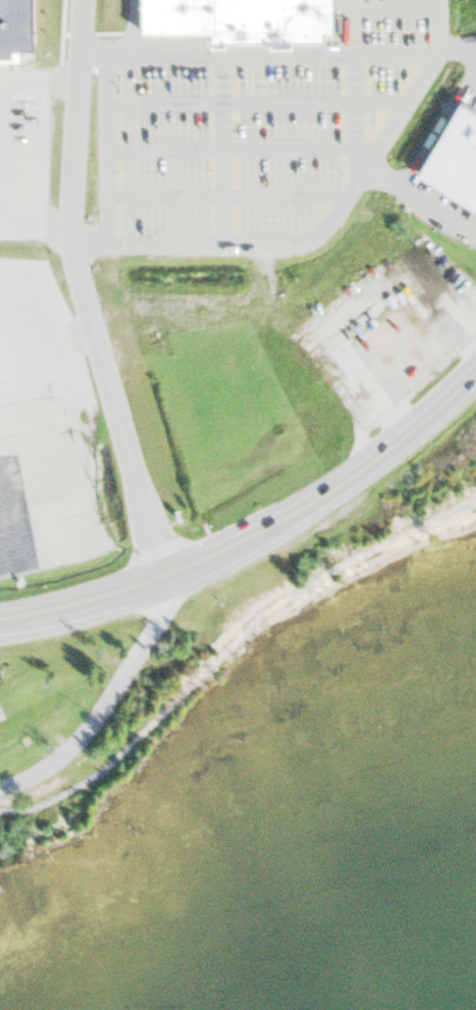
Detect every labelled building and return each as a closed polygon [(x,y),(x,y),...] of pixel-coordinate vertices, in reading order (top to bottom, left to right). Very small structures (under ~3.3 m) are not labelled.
[(18,60),(0,60),(0,0),(34,0),(34,44),(18,44),(18,60)] [(140,30),(210,29),(210,43),(333,42),(333,0),(140,0),(140,30)] [(422,166),(475,196),(475,97),(469,93),(422,166)] [(453,214),(473,224),(475,217),(475,169),(453,214)] [(337,261),(332,266),(338,274),(344,270),(337,261)]
